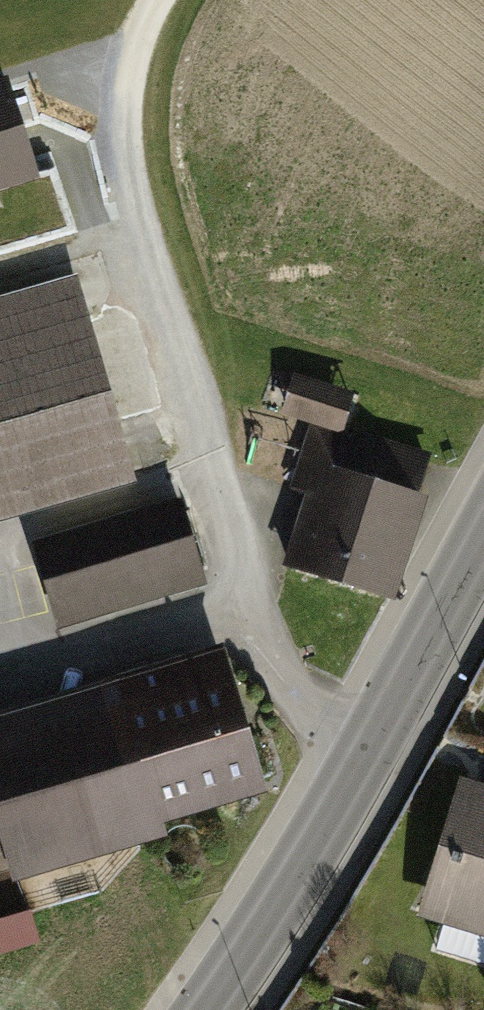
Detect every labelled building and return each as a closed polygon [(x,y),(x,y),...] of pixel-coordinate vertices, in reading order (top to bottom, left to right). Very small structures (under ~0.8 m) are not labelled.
[(0,79),(0,192),(46,177),(11,75),(0,79)] [(80,279),(0,300),(0,526),(138,488),(80,279)] [(311,418),(343,429),(354,393),(293,373),(279,415),(309,425),(311,418)] [(288,489),(308,496),(319,464),(417,495),(430,457),(343,429),(311,418),(309,425),(288,489)] [(308,496),(285,564),(391,599),(425,498),(417,495),(319,464),(308,496)] [(181,499),(35,544),(62,630),(208,584),(181,499)] [(228,641),(0,708),(0,838),(10,870),(13,883),(170,836),(166,823),(273,791),(228,641)] [(459,783),(417,918),(483,939),(483,791),(459,783)] [(10,870),(0,838),(0,873),(10,870)]
